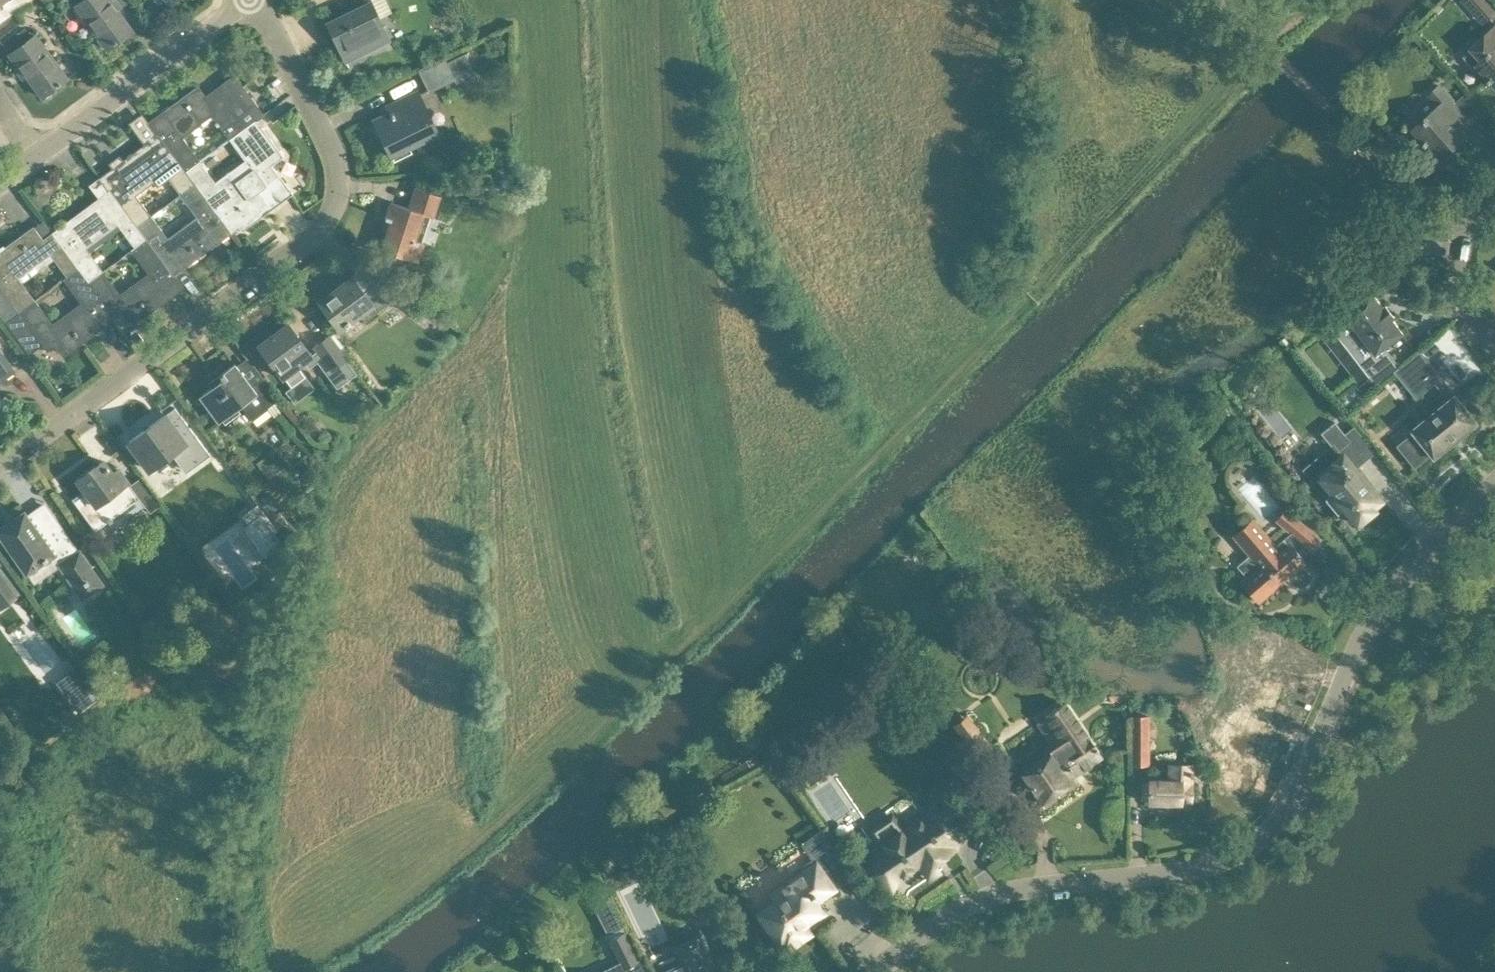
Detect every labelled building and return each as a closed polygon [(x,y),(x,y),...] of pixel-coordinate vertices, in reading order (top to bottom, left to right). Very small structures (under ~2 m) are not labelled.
[(76,6),(107,49),(132,30),(117,8),(116,9),(111,3),(113,1),(112,0),(84,0),(76,6)] [(376,14),(369,0),(359,0),(351,4),(354,10),(327,23),(342,52),(358,45),(362,53),(389,40),(376,14)] [(1473,11),(1483,22),(1494,11),(1494,2),(1493,0),(1463,0),(1473,11)] [(7,17),(0,22),(0,37),(21,22),(14,12),(7,17)] [(1488,80),(1491,82),(1493,81),(1494,84),(1494,27),(1473,48),(1483,59),(1478,65),(1490,78),(1488,80)] [(35,35),(26,43),(10,54),(20,69),(21,68),(42,96),(67,78),(35,35)] [(465,53),(447,62),(444,57),(419,69),(430,90),(454,79),(456,83),(475,74),(465,53)] [(197,87),(150,122),(185,169),(195,162),(199,159),(178,132),(196,119),(199,123),(210,114),(228,138),(229,138),(256,117),(262,113),(234,75),(205,97),(197,87)] [(1428,95),(1438,107),(1414,129),(1425,141),(1424,142),(1426,146),(1428,144),(1441,159),(1460,141),(1455,135),(1471,121),(1469,118),(1478,110),(1464,94),(1455,102),(1439,85),(1428,95)] [(437,133),(417,92),(397,101),(400,107),(374,120),(389,150),(405,142),(408,147),(437,133)] [(262,125),(256,117),(229,138),(251,168),(236,180),(228,170),(214,180),(199,159),(195,162),(185,169),(194,183),(230,230),(237,225),(240,230),(261,214),(259,211),(269,204),(258,190),(279,175),(271,164),(284,155),(262,125)] [(162,169),(180,193),(194,183),(185,169),(150,122),(149,123),(160,138),(151,145),(149,142),(100,178),(110,192),(136,225),(150,215),(130,187),(148,174),(151,178),(162,169)] [(150,215),(136,225),(145,238),(172,274),(182,266),(182,267),(230,232),(230,230),(194,183),(180,193),(200,221),(181,235),(179,232),(168,240),(150,215)] [(379,253),(394,258),(395,254),(417,261),(423,242),(422,242),(430,216),(432,217),(440,195),(429,191),(426,200),(414,196),(410,208),(391,202),(387,216),(386,215),(385,218),(390,220),(379,253)] [(52,233),(78,269),(87,282),(101,271),(81,243),(99,230),(102,234),(117,223),(134,246),(145,238),(136,225),(110,192),(101,199),(100,198),(52,233)] [(34,301),(13,273),(32,259),(35,263),(49,253),(67,277),(78,269),(52,233),(51,234),(54,238),(44,245),(32,228),(0,252),(0,284),(10,298),(0,305),(0,312),(7,321),(20,311),(34,301)] [(101,271),(87,282),(113,316),(123,308),(134,322),(182,287),(172,274),(145,238),(134,246),(151,276),(133,290),(131,287),(119,295),(101,271)] [(51,324),(34,301),(20,311),(7,321),(18,337),(32,327),(48,349),(58,341),(66,352),(108,321),(107,320),(113,316),(87,282),(78,269),(67,277),(64,279),(84,306),(66,319),(63,316),(51,324)] [(319,301),(331,317),(340,329),(360,314),(367,323),(379,315),(377,312),(392,300),(405,309),(414,297),(392,280),(384,290),(375,284),(363,293),(352,277),(319,301)] [(1373,293),(1346,314),(1355,327),(1348,333),(1358,347),(1365,341),(1374,352),(1361,362),(1371,375),(1378,383),(1400,366),(1385,347),(1404,332),(1373,293)] [(261,343),(259,340),(247,349),(261,367),(269,361),(275,369),(274,370),(277,374),(278,373),(282,377),(283,377),(291,388),(306,376),(299,365),(305,361),(310,368),(318,363),(336,388),(358,373),(329,335),(312,349),(315,353),(312,356),(288,323),(261,343)] [(1395,371),(1406,385),(1432,364),(1421,350),(1395,371)] [(0,352),(0,381),(14,371),(0,352)] [(199,397),(211,413),(218,422),(222,419),(225,423),(240,412),(237,408),(241,405),(253,420),(268,408),(268,407),(277,400),(261,379),(251,386),(235,363),(219,375),(222,380),(199,397)] [(1416,431),(1399,445),(1416,466),(1433,452),(1436,456),(1478,422),(1456,394),(1449,401),(1431,415),(1414,429),(1416,431)] [(175,408),(130,441),(151,470),(177,450),(189,467),(208,453),(175,408)] [(1331,446),(1336,452),(1339,450),(1350,441),(1334,421),(1320,433),(1331,446)] [(1331,446),(1302,470),(1325,498),(1324,499),(1337,514),(1344,508),(1357,524),(1374,509),(1372,506),(1380,499),(1339,450),(1336,452),(1331,446)] [(103,461),(77,479),(86,491),(75,500),(73,498),(72,499),(101,539),(102,538),(96,529),(108,521),(109,523),(113,520),(112,518),(139,498),(145,506),(150,512),(161,504),(141,477),(130,485),(118,469),(112,473),(103,461)] [(288,523),(267,496),(259,501),(260,503),(279,530),(288,523)] [(260,503),(243,516),(249,523),(244,527),(268,558),(284,545),(275,533),(279,530),(260,503)] [(1234,536),(1240,543),(1249,555),(1236,566),(1246,577),(1241,581),(1255,596),(1281,574),(1283,576),(1287,577),(1303,562),(1295,552),(1304,544),(1310,549),(1319,538),(1298,520),(1285,509),(1276,520),(1290,533),(1274,546),(1252,520),(1234,536)] [(7,542),(11,548),(12,547),(23,560),(37,581),(58,567),(82,601),(105,585),(79,549),(73,553),(71,549),(54,524),(42,533),(26,512),(1,531),(8,541),(7,542)] [(11,580),(0,565),(0,588),(11,580)] [(85,684),(67,697),(78,712),(96,698),(85,684)] [(1075,777),(1103,758),(1064,702),(1042,717),(1059,740),(1047,748),(1050,754),(1020,774),(1039,801),(1070,780),(1069,778),(1074,775),(1075,777)] [(968,713),(953,725),(977,756),(991,745),(968,713)] [(1147,764),(1148,715),(1132,714),(1131,764),(1147,764)] [(755,753),(746,759),(750,766),(760,761),(755,753)] [(802,772),(810,785),(823,777),(815,763),(802,772)] [(1143,782),(1143,783),(1143,797),(1149,797),(1149,801),(1179,802),(1179,799),(1190,800),(1190,776),(1192,776),(1192,771),(1190,771),(1191,765),(1168,765),(1168,779),(1149,779),(1149,782),(1143,782)] [(868,855),(862,869),(868,874),(877,878),(874,884),(893,894),(896,884),(919,869),(928,882),(941,873),(935,865),(959,849),(956,846),(974,817),(933,796),(923,811),(899,828),(890,815),(866,832),(877,848),(868,855)] [(776,900),(775,901),(758,913),(785,951),(803,938),(797,929),(804,924),(822,911),(816,902),(834,888),(824,874),(826,871),(829,874),(846,861),(823,828),(801,844),(815,863),(786,884),(791,891),(777,901),(776,900)] [(608,938),(623,968),(638,961),(622,931),(606,898),(592,906),(608,938)] [(663,971),(720,971),(702,934),(675,947),(683,962),(663,971)] [(733,949),(725,953),(733,970),(741,966),(733,949)] [(623,968),(622,969),(624,971),(643,971),(638,961),(623,968)]
